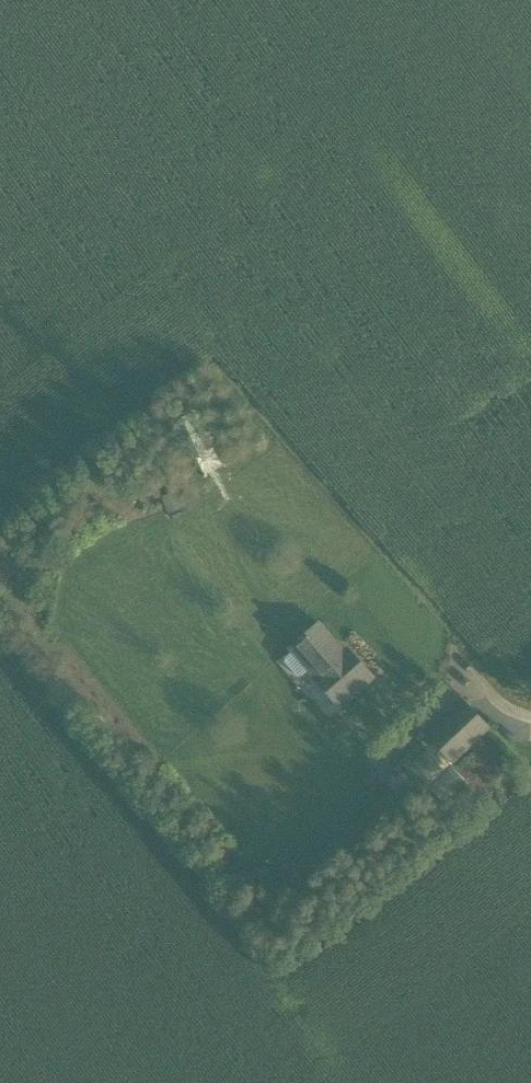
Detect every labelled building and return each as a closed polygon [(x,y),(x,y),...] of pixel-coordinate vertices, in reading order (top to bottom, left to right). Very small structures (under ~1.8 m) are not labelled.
[(286,658),(286,662),(298,676),(301,676),(310,669),(317,677),(316,678),(340,706),(373,677),(348,649),(344,653),(319,624),(291,648),(294,651),(286,658)] [(490,727),(467,702),(429,739),(452,763),(490,727)]
